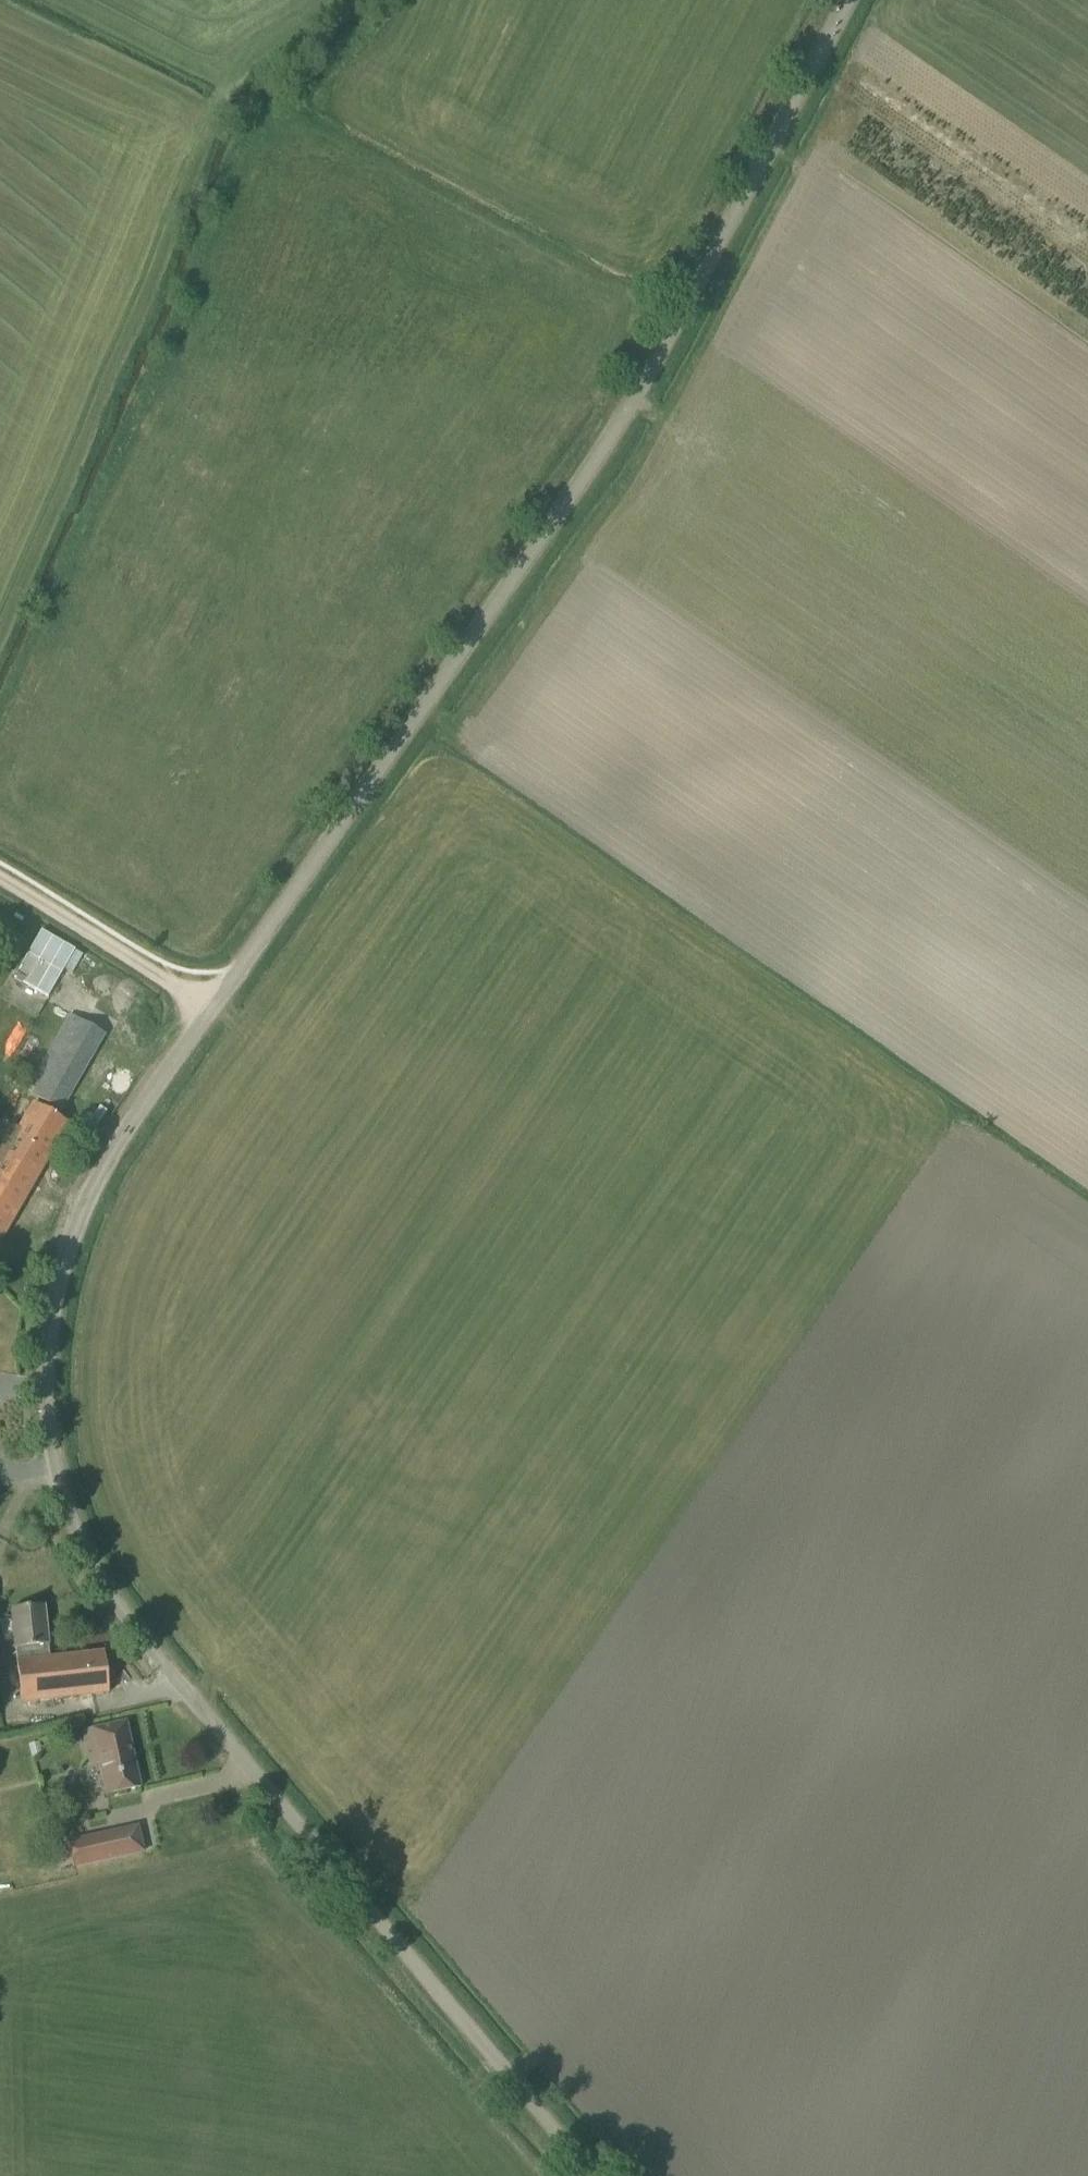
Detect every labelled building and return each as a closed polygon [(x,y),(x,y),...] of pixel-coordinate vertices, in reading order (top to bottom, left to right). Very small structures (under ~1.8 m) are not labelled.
[(67,968),(74,972),(85,952),(41,927),(14,975),(51,996),(67,968)] [(48,1053),(25,1092),(62,1113),(84,1074),(106,1036),(70,1015),(48,1053)] [(0,1239),(68,1123),(33,1103),(18,1128),(3,1119),(0,1124),(0,1239)] [(10,1610),(20,1703),(108,1693),(104,1652),(49,1658),(43,1606),(10,1610)] [(81,1732),(89,1766),(99,1763),(106,1795),(140,1788),(125,1722),(81,1732)] [(38,1742),(28,1744),(31,1757),(41,1755),(38,1742)] [(111,1832),(67,1842),(73,1867),(117,1858),(111,1832)]
